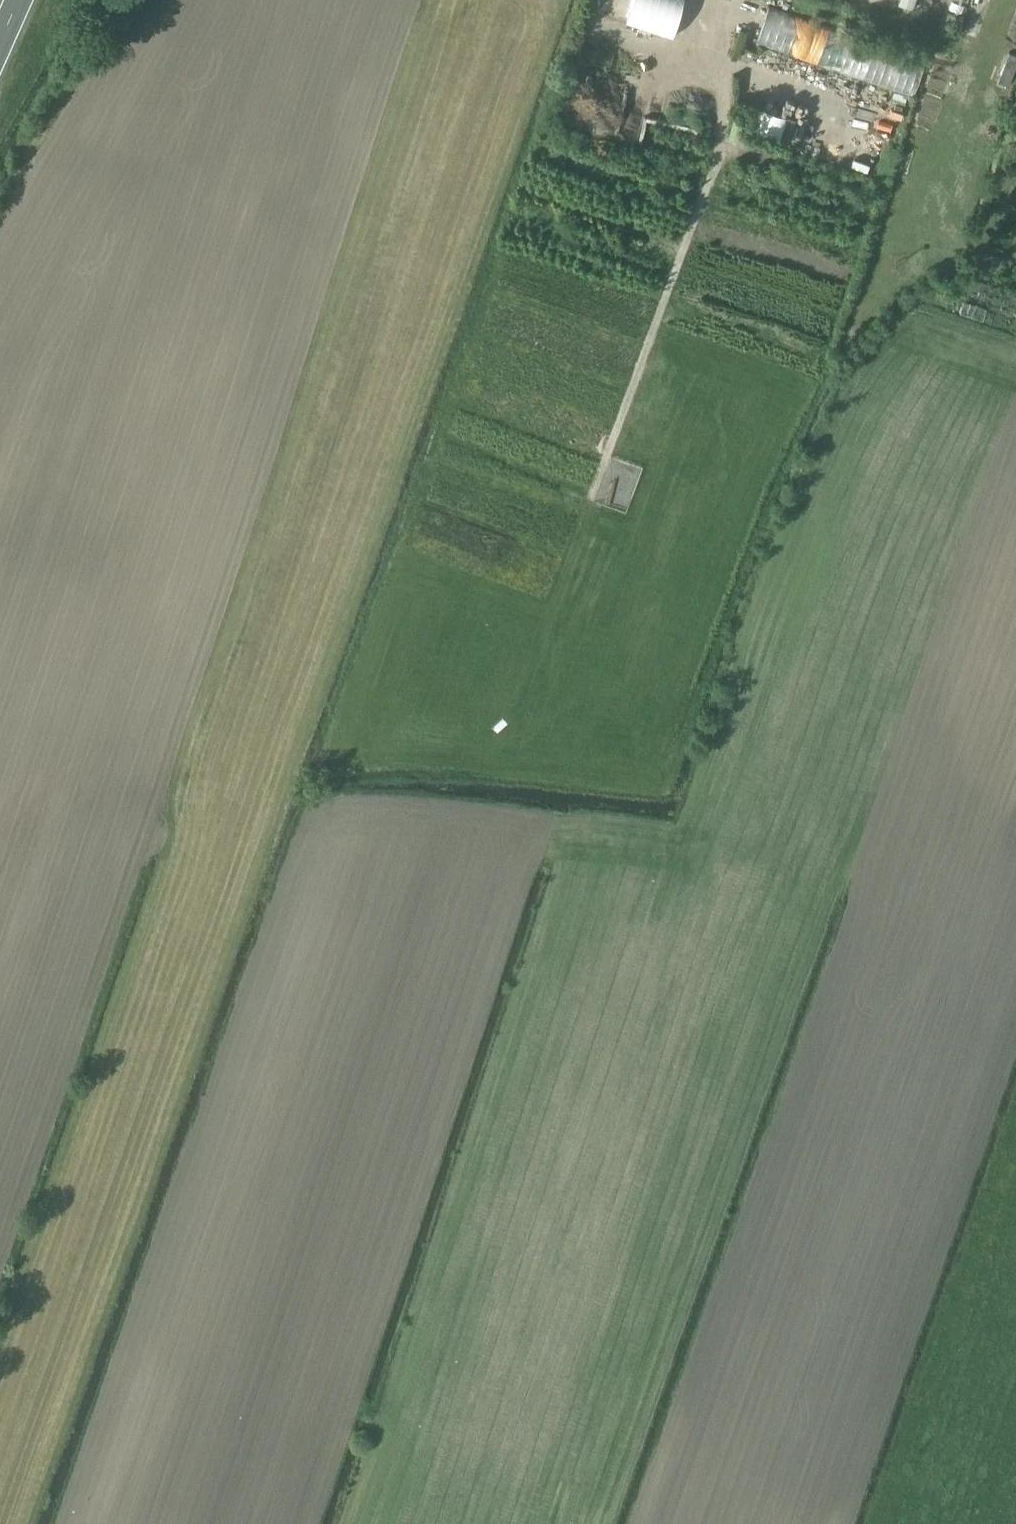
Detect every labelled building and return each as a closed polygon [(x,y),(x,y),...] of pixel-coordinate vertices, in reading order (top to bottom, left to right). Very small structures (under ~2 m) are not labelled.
[(1007,37),(1015,40),(1015,10),(1007,37)] [(998,84),(1009,88),(1015,69),(1015,63),(1007,60),(998,84)]
